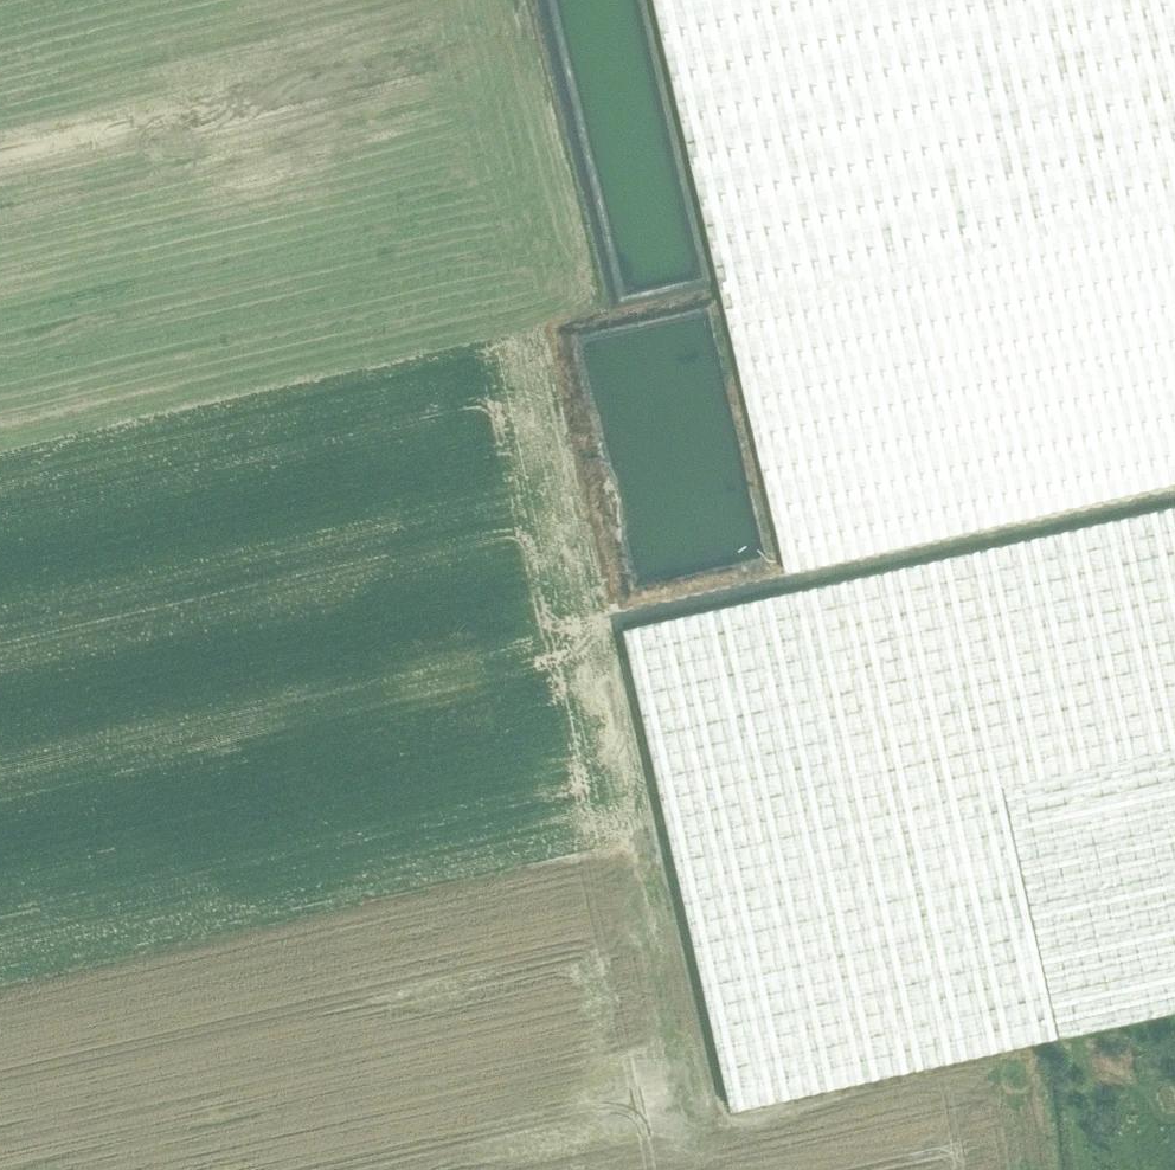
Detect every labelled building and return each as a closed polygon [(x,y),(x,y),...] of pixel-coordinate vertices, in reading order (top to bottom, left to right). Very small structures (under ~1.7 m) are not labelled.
[(788,569),(1174,479),(1174,0),(655,0),(788,569)] [(624,625),(732,1105),(1060,1032),(1060,1033),(1174,1007),(1174,502),(624,625)]
